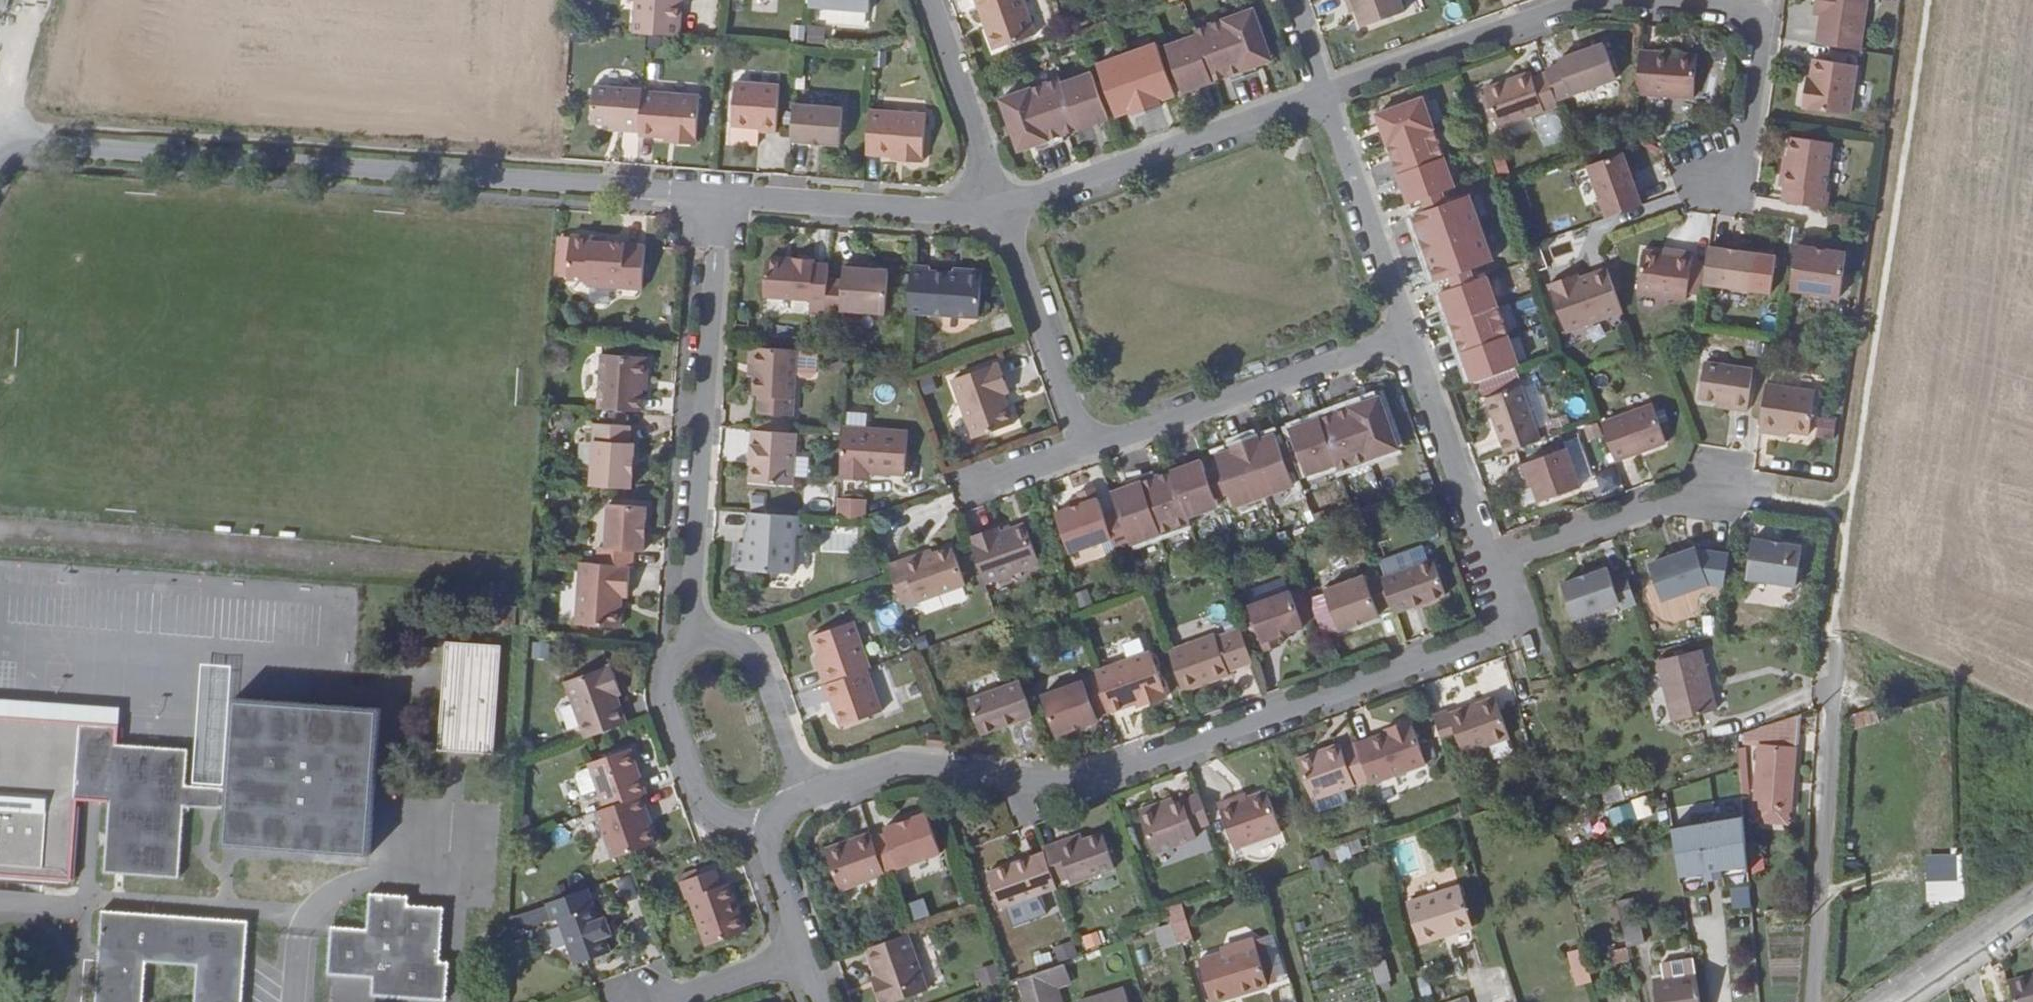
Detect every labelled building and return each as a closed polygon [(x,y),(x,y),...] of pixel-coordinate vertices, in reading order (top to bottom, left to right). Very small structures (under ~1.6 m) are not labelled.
[(675,9),(671,9),(671,0),(635,0),(633,33),(647,33),(673,36),(675,9)] [(810,7),(870,11),(871,0),(810,0),(810,7)] [(992,45),(996,55),(1002,57),(1040,44),(1024,0),(976,0),(984,22),(989,21),(993,34),(992,45)] [(1357,10),(1360,20),(1363,26),(1405,11),(1401,0),(1347,0),(1348,5),(1355,3),(1357,10)] [(1860,49),(1868,0),(1816,0),(1816,3),(1823,4),(1817,43),(1860,49)] [(1355,3),(1348,5),(1351,13),(1357,10),(1355,3)] [(1184,92),(1215,81),(1213,74),(1228,68),(1230,76),(1232,81),(1260,71),(1257,66),(1255,59),(1271,53),(1255,9),(1196,30),(1198,35),(1167,46),(1184,92)] [(984,22),(992,45),(993,34),(989,21),(984,22)] [(1560,64),(1546,69),(1547,72),(1557,99),(1617,78),(1604,43),(1558,59),(1560,64)] [(1100,70),(1112,102),(1128,96),(1130,103),(1132,109),(1160,99),(1158,94),(1155,86),(1171,81),(1160,49),(1100,70)] [(1255,59),(1257,66),(1273,60),(1271,53),(1255,59)] [(1639,61),(1637,99),(1693,103),(1697,61),(1654,57),(1653,63),(1639,61)] [(1810,87),(1806,86),(1803,107),(1850,114),(1857,65),(1814,59),(1811,79),(1810,87)] [(1215,81),(1230,76),(1228,68),(1213,74),(1215,81)] [(1557,99),(1547,72),(1533,77),(1531,72),(1484,89),(1498,127),(1559,105),(1557,99)] [(1001,100),(1021,151),(1036,145),(1038,151),(1065,141),(1063,135),(1061,128),(1076,123),(1078,130),(1109,119),(1093,73),(1046,90),(1044,84),(1001,100)] [(1155,86),(1158,94),(1174,88),(1171,81),(1155,86)] [(732,126),(760,128),(760,132),(777,133),(780,86),(736,83),(732,126)] [(643,91),(643,89),(594,86),(592,123),(625,125),(624,131),(640,132),(643,91)] [(676,137),(676,142),(696,144),(700,95),(643,91),(640,132),(640,135),(667,137),(676,137)] [(868,144),(895,147),(904,147),(903,157),(923,158),(928,101),(871,96),(868,144)] [(1114,109),(1130,103),(1128,96),(1112,102),(1114,109)] [(1409,203),(1455,186),(1423,97),(1377,114),(1384,134),(1398,173),(1409,203)] [(843,107),(795,104),(792,141),(841,145),(843,107)] [(1063,135),(1078,130),(1076,123),(1061,128),(1063,135)] [(1781,201),(1827,208),(1829,193),(1825,192),(1832,143),(1791,137),(1786,169),(1782,168),(1779,185),(1784,186),(1781,201)] [(1023,156),(1038,151),(1036,145),(1021,151),(1023,156)] [(904,147),(895,147),(894,156),(903,157),(904,147)] [(1607,217),(1642,204),(1624,153),(1589,165),(1607,217)] [(1422,257),(1427,255),(1437,281),(1493,260),(1470,194),(1413,215),(1414,219),(1422,240),(1417,242),(1419,251),(1422,257)] [(647,246),(609,243),(593,242),(593,237),(572,235),(569,279),(589,281),(589,286),(644,290),(647,246)] [(1692,252),(1676,250),(1675,253),(1663,252),(1644,249),(1637,293),(1685,300),(1692,252)] [(1754,302),(1753,309),(1771,311),(1779,261),(1729,253),(1723,297),(1743,301),(1754,302)] [(1848,293),(1853,260),(1804,254),(1800,285),(1848,293)] [(826,313),(829,265),(815,264),(815,259),(795,258),(795,262),(767,260),(764,297),(811,300),(810,312),(826,313)] [(870,265),(844,263),(841,309),(886,312),(889,270),(870,269),(870,265)] [(912,266),(909,312),(979,316),(982,275),(978,270),(971,270),(966,274),(953,273),(930,271),(930,267),(912,266)] [(1570,282),(1569,277),(1549,284),(1567,332),(1623,312),(1607,268),(1579,279),(1570,282)] [(1570,282),(1579,279),(1578,274),(1569,277),(1570,282)] [(1473,382),(1519,366),(1487,276),(1441,293),(1444,303),(1452,324),(1467,365),(1473,382)] [(757,347),(750,347),(748,376),(755,377),(757,347)] [(797,350),(757,347),(755,377),(753,395),(760,395),(758,413),(793,415),(797,350)] [(642,411),(643,389),(644,381),(648,381),(650,357),(603,353),(599,408),(642,411)] [(1733,403),(1732,409),(1747,411),(1753,368),(1705,361),(1699,397),(1718,400),(1733,403)] [(1004,393),(1011,391),(1000,362),(953,379),(974,438),(1015,423),(1004,393)] [(1817,391),(1767,384),(1759,430),(1777,433),(1778,429),(1810,434),(1817,391)] [(1497,425),(1506,452),(1541,440),(1522,385),(1487,397),(1497,425)] [(1400,453),(1380,397),(1364,403),(1362,396),(1360,390),(1332,400),(1334,406),(1337,413),(1322,418),(1319,411),(1288,422),(1309,479),(1339,468),(1341,474),(1400,453)] [(1364,403),(1380,397),(1378,390),(1362,396),(1364,403)] [(1717,406),(1732,409),(1733,403),(1718,400),(1717,406)] [(1653,405),(1602,423),(1616,461),(1667,442),(1653,405)] [(1334,406),(1319,411),(1322,418),(1337,413),(1334,406)] [(592,485),(632,488),(633,472),(628,471),(629,459),(634,459),(635,443),(630,443),(631,426),(596,423),(592,485)] [(908,431),(844,427),(843,436),(840,478),(860,480),(861,472),(871,472),(905,475),(908,431)] [(795,484),(798,433),(753,430),(751,462),(753,462),(751,480),(795,484)] [(1235,456),(1219,461),(1235,506),(1294,484),(1278,440),(1262,446),(1259,439),(1257,433),(1230,443),(1232,449),(1235,456)] [(1275,433),(1259,439),(1262,446),(1278,440),(1275,433)] [(1216,455),(1219,461),(1235,456),(1232,449),(1216,455)] [(1523,471),(1526,480),(1531,478),(1534,485),(1540,501),(1577,488),(1563,450),(1521,465),(1523,471)] [(1158,483),(1155,476),(1154,471),(1126,480),(1128,486),(1131,493),(1115,499),(1119,509),(1131,542),(1133,548),(1192,527),(1190,522),(1220,511),(1200,454),(1169,465),(1171,471),(1173,478),(1158,483)] [(1171,471),(1155,476),(1158,483),(1173,478),(1171,471)] [(870,481),(871,472),(861,472),(860,480),(870,481)] [(1128,486),(1112,492),(1115,499),(1131,493),(1128,486)] [(1114,548),(1131,542),(1119,509),(1104,514),(1094,487),(1078,493),(1080,499),(1082,504),(1071,507),(1055,513),(1070,553),(1111,538),(1114,548)] [(835,497),(835,518),(865,519),(866,499),(835,497)] [(1082,504),(1080,499),(1070,502),(1071,507),(1082,504)] [(642,524),(644,524),(645,506),(607,504),(604,547),(597,546),(596,562),(630,565),(632,550),(642,551),(643,534),(641,534),(642,524)] [(807,516),(751,512),(749,542),(739,541),(737,569),(793,573),(796,533),(806,534),(807,516)] [(853,551),(855,529),(822,526),(821,549),(853,551)] [(1000,532),(971,543),(988,589),(1043,569),(1028,528),(1002,538),(1000,532)] [(1753,539),(1747,578),(1796,585),(1802,546),(1753,539)] [(1658,602),(1731,585),(1722,545),(1648,562),(1658,602)] [(920,554),(889,565),(893,576),(903,603),(917,598),(918,600),(966,583),(952,547),(921,558),(920,554)] [(1434,559),(1382,578),(1392,605),(1395,613),(1425,602),(1446,594),(1434,559)] [(627,595),(630,565),(596,562),(581,561),(577,624),(619,626),(621,595),(627,595)] [(1636,601),(1625,572),(1611,577),(1607,566),(1561,583),(1574,618),(1620,601),(1622,606),(1636,601)] [(1382,578),(1381,575),(1367,580),(1365,575),(1325,590),(1339,630),(1357,623),(1380,615),(1378,610),(1392,605),(1382,578)] [(1249,606),(1265,652),(1275,648),(1281,646),(1277,636),(1304,627),(1291,591),(1249,606)] [(820,667),(826,684),(867,669),(871,667),(854,621),(813,636),(824,666),(820,667)] [(1169,651),(1184,691),(1215,680),(1230,674),(1229,672),(1253,663),(1242,631),(1217,640),(1215,634),(1169,651)] [(465,752),(482,753),(490,753),(494,753),(501,645),(446,641),(445,671),(443,697),(439,750),(447,750),(465,752)] [(1698,652),(1656,662),(1674,723),(1714,713),(1698,652)] [(1138,661),(1098,674),(1112,712),(1113,716),(1124,712),(1133,708),(1135,713),(1154,706),(1138,661)] [(586,738),(627,723),(613,685),(618,684),(611,664),(565,681),(586,738)] [(882,711),(867,669),(826,684),(823,685),(829,701),(832,700),(841,726),(882,711)] [(1112,712),(1098,674),(1084,680),(1083,677),(1068,682),(1069,685),(1042,695),(1057,736),(1072,730),(1071,728),(1076,726),(1083,724),(1084,726),(1099,721),(1097,717),(1112,712)] [(1033,715),(1021,681),(969,699),(981,734),(997,728),(1033,715)] [(1432,710),(1444,744),(1459,739),(1463,753),(1510,736),(1494,692),(1469,701),(1447,708),(1446,705),(1432,710)] [(187,749),(116,744),(118,726),(0,718),(0,874),(71,879),(76,797),(86,798),(91,798),(102,799),(110,800),(110,804),(108,836),(107,847),(105,872),(179,877),(181,849),(182,841),(184,809),(184,805),(227,809),(227,813),(225,844),(370,854),(381,709),(352,707),(235,698),(229,789),(185,786),(187,749)] [(1378,735),(1356,743),(1369,779),(1371,784),(1427,764),(1411,719),(1392,726),(1394,730),(1387,732),(1378,735)] [(1798,719),(1774,726),(1774,739),(1797,740),(1798,719)] [(1797,740),(1774,739),(1773,753),(1760,753),(1756,813),(1792,815),(1797,740)] [(1369,779),(1356,743),(1342,749),(1341,744),(1325,749),(1326,752),(1322,753),(1316,755),(1316,752),(1298,759),(1313,799),(1369,779)] [(579,766),(595,811),(620,802),(632,798),(636,796),(620,752),(579,766)] [(1620,784),(1599,791),(1605,806),(1625,799),(1620,784)] [(1266,791),(1248,797),(1236,802),(1234,798),(1226,801),(1219,803),(1235,848),(1281,831),(1266,791)] [(1236,802),(1248,797),(1246,793),(1234,798),(1236,802)] [(1194,828),(1210,823),(1200,794),(1175,804),(1173,799),(1157,805),(1150,807),(1142,816),(1155,853),(1197,838),(1194,828)] [(1614,831),(1653,816),(1645,796),(1606,810),(1614,831)] [(634,816),(638,814),(632,798),(620,802),(595,811),(587,814),(604,861),(645,846),(638,827),(634,816)] [(873,837),(885,873),(941,852),(927,812),(897,823),(885,827),(886,832),(873,837)] [(1740,817),(1671,829),(1679,881),(1749,869),(1740,817)] [(873,837),(871,832),(847,840),(826,848),(841,889),(885,873),(873,837)] [(1092,836),(1084,839),(1060,848),(1058,842),(1043,847),(1045,852),(1057,887),(1058,888),(1115,867),(1103,832),(1092,836)] [(1060,848),(1084,839),(1082,834),(1058,842),(1060,848)] [(1057,887),(1045,852),(1012,864),(987,872),(999,907),(1057,887)] [(682,899),(685,898),(703,945),(743,931),(724,883),(717,885),(711,869),(676,882),(682,899)] [(1964,902),(1964,880),(1926,881),(1926,903),(1964,902)] [(1729,888),(1731,909),(1751,907),(1748,885),(1729,888)] [(588,888),(548,903),(554,920),(559,918),(576,965),(611,952),(605,937),(612,934),(606,917),(599,919),(588,888)] [(1447,931),(1449,935),(1472,929),(1461,888),(1408,903),(1419,940),(1447,931)] [(1630,890),(1613,895),(1624,940),(1641,935),(1630,890)] [(372,995),(446,1001),(449,962),(441,962),(444,908),(408,905),(409,897),(371,894),(368,930),(332,927),(331,942),(329,974),(373,977),(372,995)] [(248,921),(103,911),(96,1001),(145,1001),(148,963),(196,967),(193,1001),(242,1001),(248,921)] [(1167,922),(1173,941),(1186,937),(1181,917),(1167,922)] [(1084,950),(1105,944),(1101,930),(1080,936),(1084,950)] [(1447,931),(1419,940),(1420,944),(1449,935),(1447,931)] [(882,974),(885,983),(880,985),(886,1001),(892,1001),(928,989),(908,933),(907,934),(871,946),(882,974)] [(1072,941),(1053,947),(1057,960),(1076,954),(1072,941)] [(1583,949),(1581,941),(1567,945),(1569,952),(1583,949)] [(1235,945),(1194,957),(1206,999),(1264,983),(1253,945),(1236,950),(1235,945)] [(1574,975),(1588,971),(1583,949),(1569,952),(1574,975)] [(1661,960),(1663,974),(1695,970),(1693,956),(1661,960)] [(1370,963),(1376,985),(1391,981),(1385,959),(1370,963)] [(979,967),(980,986),(995,985),(993,966),(979,967)] [(1037,1001),(1055,1001),(1051,986),(1066,981),(1061,966),(1029,975),(1037,1001)] [(1660,1001),(1701,1001),(1695,970),(1663,974),(1656,976),(1660,1001)] [(885,983),(882,974),(877,976),(880,985),(885,983)] [(367,979),(329,975),(326,1001),(365,1001),(367,979)] [(1029,975),(1014,979),(1020,1001),(1037,1001),(1029,975)] [(2010,991),(2013,1001),(2032,1001),(2032,984),(2010,991)] [(1117,991),(1080,1001),(1121,1001),(1117,991)]
